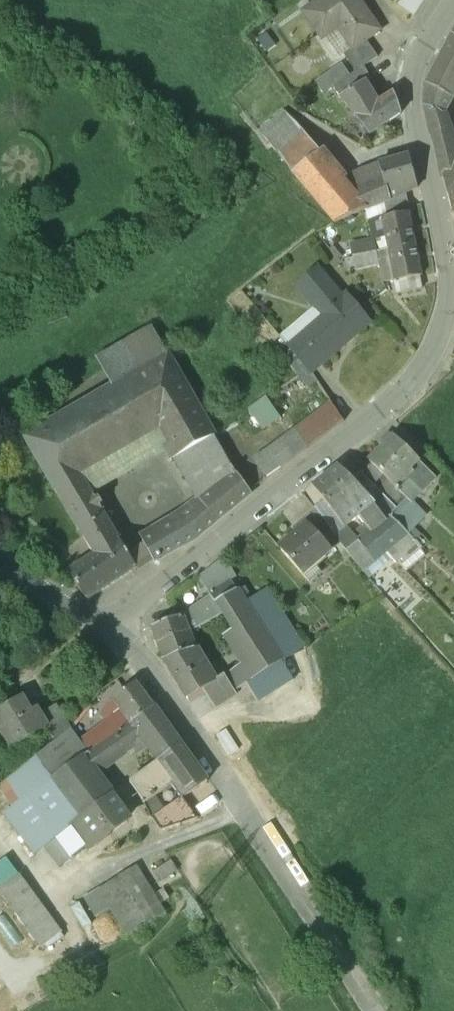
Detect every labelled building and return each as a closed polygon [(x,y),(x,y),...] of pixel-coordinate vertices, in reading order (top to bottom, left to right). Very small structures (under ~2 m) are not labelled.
[(358,0),(322,0),(304,12),(320,34),(335,23),(353,49),(365,40),(379,30),(358,0)] [(426,85),(450,99),(453,92),(453,38),(452,36),(426,85)] [(365,40),(353,49),(344,55),(356,72),(363,66),(378,56),(365,40)] [(371,78),(363,66),(356,72),(333,87),(341,98),(365,81),(371,78)] [(365,81),(341,98),(369,135),(401,113),(394,94),(378,103),(365,81)] [(450,99),(426,85),(424,107),(442,114),(450,99)] [(442,114),(424,107),(443,179),(453,165),(453,147),(442,114)] [(295,123),(284,114),(261,133),(335,225),(367,210),(341,179),(295,123)] [(408,155),(378,165),(389,200),(405,193),(417,187),(408,155)] [(384,202),(389,200),(378,165),(341,179),(367,210),(384,202)] [(443,179),(452,213),(453,215),(453,165),(443,179)] [(384,202),(388,217),(409,213),(405,193),(389,200),(384,202)] [(388,217),(381,218),(386,242),(388,250),(415,244),(409,213),(388,217)] [(388,250),(386,242),(376,245),(375,240),(350,245),(352,257),(388,250)] [(415,244),(388,250),(394,281),(419,276),(421,275),(415,244)] [(342,299),(317,269),(296,285),(320,316),(296,335),(319,361),(368,322),(346,296),(342,299)] [(419,276),(394,281),(396,294),(421,289),(419,276)] [(153,329),(100,360),(115,386),(130,377),(168,356),(153,329)] [(296,335),(285,343),(308,369),(319,361),(296,335)] [(231,465),(168,356),(130,377),(160,429),(202,501),(237,473),(231,465)] [(115,386),(26,438),(56,489),(81,475),(160,429),(130,377),(115,386)] [(267,398),(250,409),(263,428),(280,417),(267,398)] [(331,405),(257,460),(269,478),(343,422),(331,405)] [(403,429),(394,437),(418,461),(426,452),(403,429)] [(418,461),(394,437),(369,461),(372,464),(388,480),(399,491),(398,491),(411,504),(436,479),(418,461)] [(388,480),(372,464),(362,474),(378,490),(388,480)] [(353,482),(338,466),(327,475),(359,517),(371,532),(386,520),(374,505),(375,504),(353,482)] [(202,501),(182,517),(143,542),(154,562),(194,539),(250,493),(237,473),(202,501)] [(378,490),(362,474),(353,482),(375,504),(374,505),(386,520),(390,517),(397,509),(378,490)] [(81,475),(56,489),(81,531),(105,516),(81,475)] [(359,517),(327,475),(312,487),(340,523),(349,524),(359,517)] [(308,525),(308,524),(319,537),(329,528),(315,508),(302,519),(308,525)] [(136,568),(105,516),(81,531),(95,555),(68,573),(87,601),(136,568)] [(390,517),(386,520),(371,532),(357,544),(345,531),(336,538),(347,552),(368,579),(377,572),(372,565),(409,534),(390,517)] [(308,525),(280,549),(303,575),(331,551),(319,537),(308,524),(308,525)] [(231,580),(218,561),(199,577),(209,593),(231,580)] [(231,580),(209,593),(211,596),(216,603),(237,590),(231,580)] [(268,588),(246,603),(283,662),(305,648),(268,588)] [(241,596),(237,590),(216,603),(223,614),(234,630),(227,634),(255,679),(283,662),(246,603),(241,596)] [(179,617),(152,627),(158,644),(189,633),(189,632),(223,614),(218,607),(216,603),(211,596),(189,613),(178,616),(179,617)] [(189,633),(158,644),(164,661),(188,700),(204,690),(215,683),(215,681),(195,649),(189,633)] [(225,675),(215,681),(215,683),(204,690),(216,708),(236,696),(241,703),(242,702),(225,675)] [(154,707),(135,683),(114,697),(123,709),(105,722),(109,728),(115,736),(133,724),(133,723),(133,722),(154,707)] [(31,712),(22,696),(0,709),(0,721),(15,746),(47,726),(49,726),(42,715),(38,708),(31,712)] [(56,707),(42,715),(49,726),(47,726),(56,740),(69,728),(56,707)] [(181,744),(154,707),(133,722),(133,723),(133,724),(142,736),(160,759),(181,744)] [(142,736),(133,724),(115,736),(90,753),(83,758),(95,773),(142,736)] [(56,740),(51,745),(51,744),(36,756),(52,780),(83,758),(90,753),(81,740),(71,727),(69,728),(56,740)] [(90,733),(81,740),(90,753),(115,736),(109,728),(94,739),(90,733)] [(160,759),(130,781),(141,796),(144,803),(172,784),(181,797),(182,796),(183,798),(207,781),(181,744),(160,759)] [(0,785),(0,788),(13,807),(25,798),(52,780),(36,756),(0,785)] [(83,758),(52,780),(81,817),(112,796),(95,773),(83,758)] [(81,817),(52,780),(25,798),(55,839),(56,839),(72,827),(82,819),(81,817)] [(211,785),(194,798),(200,805),(217,792),(211,785)] [(112,796),(81,817),(82,819),(72,827),(87,847),(97,840),(98,842),(109,833),(108,832),(127,817),(112,796)] [(198,819),(183,798),(182,796),(181,797),(151,817),(161,832),(198,819)] [(55,839),(25,798),(13,807),(43,848),(55,839)] [(43,848),(13,807),(5,814),(35,855),(43,848)] [(87,847),(72,827),(56,839),(70,859),(71,858),(72,859),(87,847)] [(166,914),(137,866),(99,888),(128,936),(166,914)] [(0,887),(0,891),(20,917),(41,904),(20,875),(0,887)] [(41,904),(20,917),(28,929),(50,916),(41,904)] [(50,916),(28,929),(40,945),(62,932),(50,916)]
